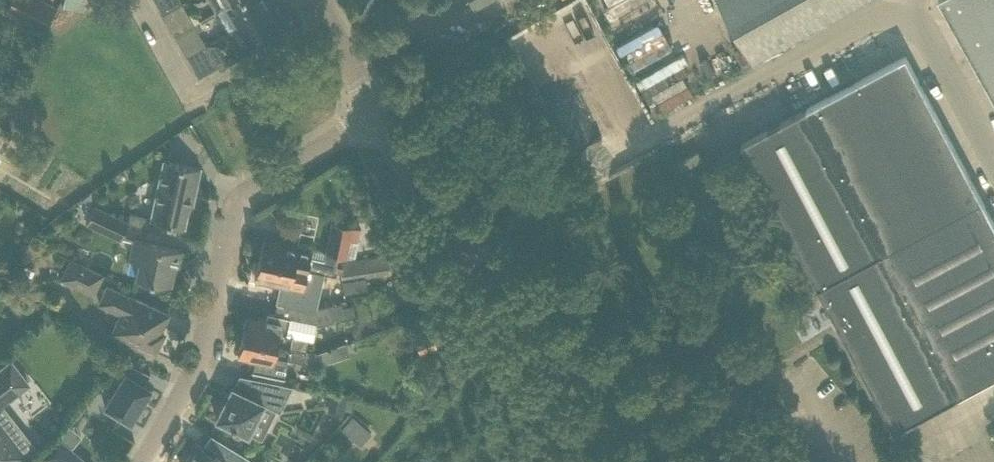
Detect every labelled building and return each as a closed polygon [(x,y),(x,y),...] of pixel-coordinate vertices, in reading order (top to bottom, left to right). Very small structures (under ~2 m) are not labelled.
[(37,0),(9,0),(4,9),(39,28),(50,7),(37,0)] [(180,0),(154,0),(162,14),(182,3),(180,0)] [(238,27),(269,9),(264,0),(235,0),(226,5),(217,11),(229,32),(238,27)] [(638,0),(611,0),(616,10),(638,0)] [(754,61),(864,0),(720,0),(754,61)] [(993,95),(993,0),(941,0),(993,95)] [(193,24),(182,3),(162,14),(174,35),(193,24)] [(281,30),(269,9),(238,27),(250,48),(281,30)] [(656,13),(610,34),(621,58),(626,56),(652,113),(692,95),(679,67),(688,63),(683,52),(657,64),(654,58),(673,50),(656,13)] [(205,45),(193,24),(174,35),(186,56),(205,45)] [(217,66),(208,49),(205,45),(186,56),(198,77),(217,66)] [(907,57),(905,54),(742,143),(858,361),(894,429),(893,430),(893,431),(959,396),(993,377),(993,221),(907,57)] [(163,160),(151,217),(130,212),(128,221),(129,222),(149,230),(152,219),(184,226),(191,193),(195,193),(200,168),(163,160)] [(129,222),(128,221),(94,206),(86,222),(121,238),(129,222)] [(326,249),(325,252),(325,253),(337,256),(345,258),(354,256),(360,228),(332,222),(326,249)] [(386,232),(378,236),(383,244),(381,245),(386,253),(395,247),(386,232)] [(182,250),(163,246),(133,239),(129,259),(139,261),(136,277),(151,280),(171,284),(177,257),(180,258),(182,250)] [(335,263),(337,256),(325,253),(325,252),(311,249),(311,246),(297,243),(296,248),(282,245),(283,243),(274,241),(274,243),(262,240),(258,258),(322,271),(342,276),(341,272),(335,271),(336,264),(335,263)] [(340,261),(341,272),(342,276),(342,277),(390,271),(389,256),(340,261)] [(322,271),(258,258),(254,275),(266,278),(266,280),(274,282),(275,280),(289,283),(290,278),(319,284),(320,280),(340,285),(342,277),(342,276),(322,271)] [(93,294),(102,275),(69,259),(60,279),(93,294)] [(429,281),(418,283),(421,295),(431,292),(429,281)] [(168,314),(150,305),(129,296),(128,297),(107,287),(99,304),(120,314),(117,322),(126,326),(121,336),(155,352),(164,333),(160,331),(168,314)] [(245,318),(241,335),(305,349),(307,339),(313,340),(315,331),(316,324),(333,320),(333,318),(334,318),(332,303),(330,303),(307,309),(296,307),(277,303),(274,314),(267,312),(265,320),(257,319),(257,320),(245,318)] [(825,307),(772,335),(783,357),(837,329),(825,307)] [(318,352),(305,349),(241,335),(237,353),(249,356),(249,357),(255,359),(253,370),(251,370),(251,371),(285,378),(289,359),(302,362),(318,365),(343,356),(339,344),(318,352)] [(0,370),(0,405),(28,383),(11,361),(0,370)] [(150,373),(124,361),(101,387),(111,393),(104,405),(129,420),(150,387),(144,383),(150,373)] [(261,403),(274,409),(280,411),(293,385),(276,382),(256,378),(248,395),(231,387),(216,418),(232,426),(230,430),(232,434),(236,436),(240,435),(243,432),(246,433),(261,403)] [(331,395),(328,411),(343,413),(346,398),(331,395)] [(370,432),(352,417),(342,428),(359,444),(370,432)] [(24,455),(0,424),(0,461),(16,461),(24,455)] [(186,461),(256,461),(210,434),(203,446),(199,443),(186,461)] [(42,457),(47,461),(87,461),(59,438),(42,457)]
